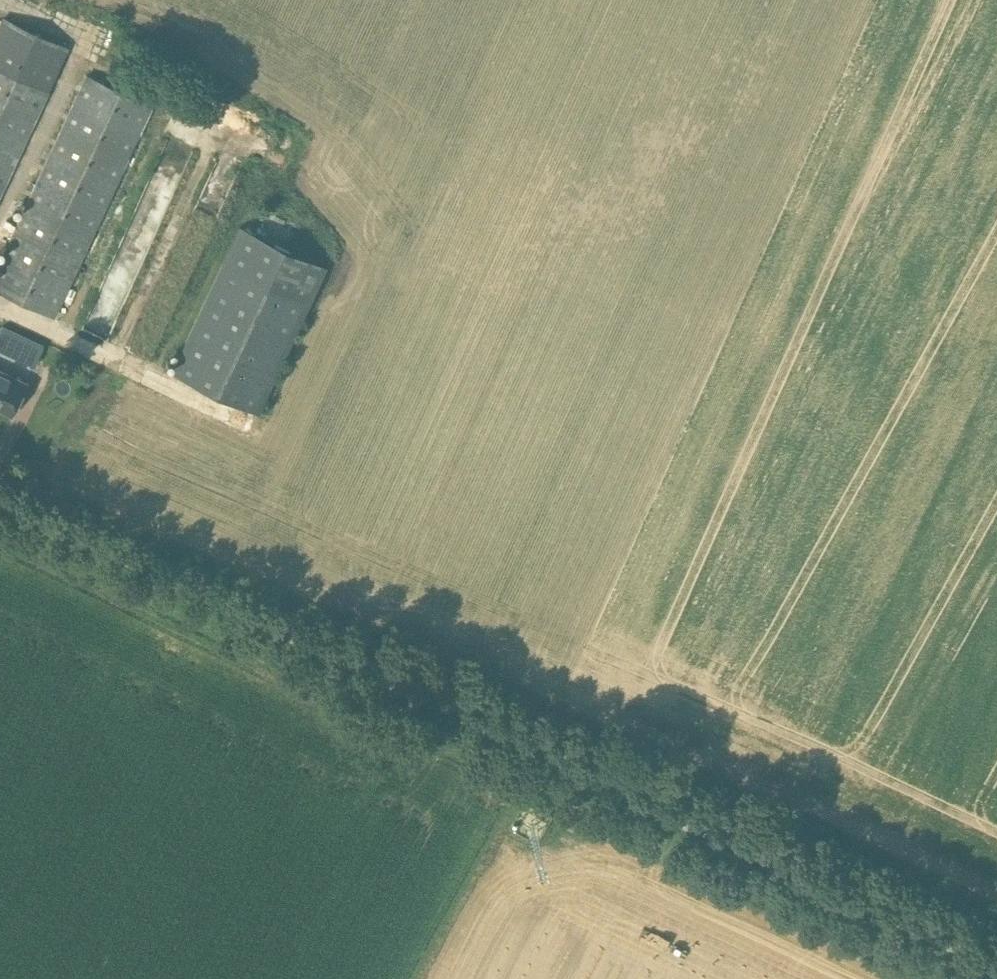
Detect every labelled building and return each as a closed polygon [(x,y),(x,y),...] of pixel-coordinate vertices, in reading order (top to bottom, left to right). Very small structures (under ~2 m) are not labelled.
[(2,16),(0,21),(0,198),(70,48),(2,16)] [(86,75),(65,119),(0,258),(0,291),(56,318),(153,106),(86,75)] [(328,267),(241,227),(173,375),(260,415),(328,267)] [(0,333),(0,355),(5,357),(17,333),(3,327),(0,333)] [(31,340),(20,364),(34,371),(45,347),(31,340)] [(0,369),(0,409),(12,414),(27,381),(0,369)]
